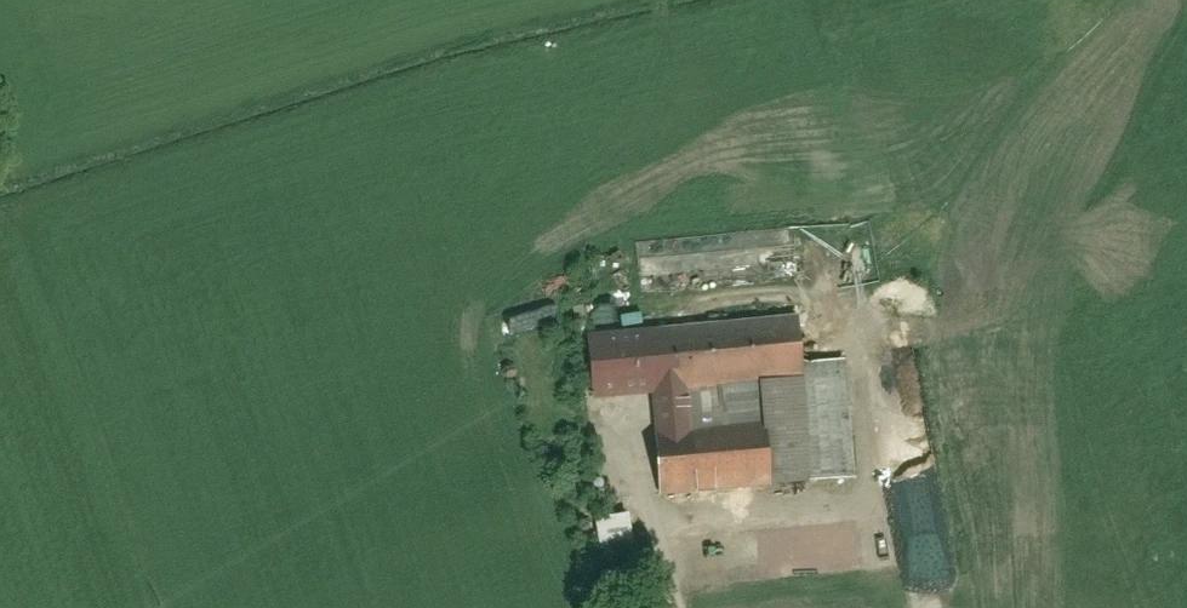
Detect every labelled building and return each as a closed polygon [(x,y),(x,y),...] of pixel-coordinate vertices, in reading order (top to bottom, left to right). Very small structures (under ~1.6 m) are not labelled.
[(803,372),(801,323),(590,333),(593,394),(656,392),(661,497),(771,493),(771,486),(854,483),(849,370),(803,372)]
